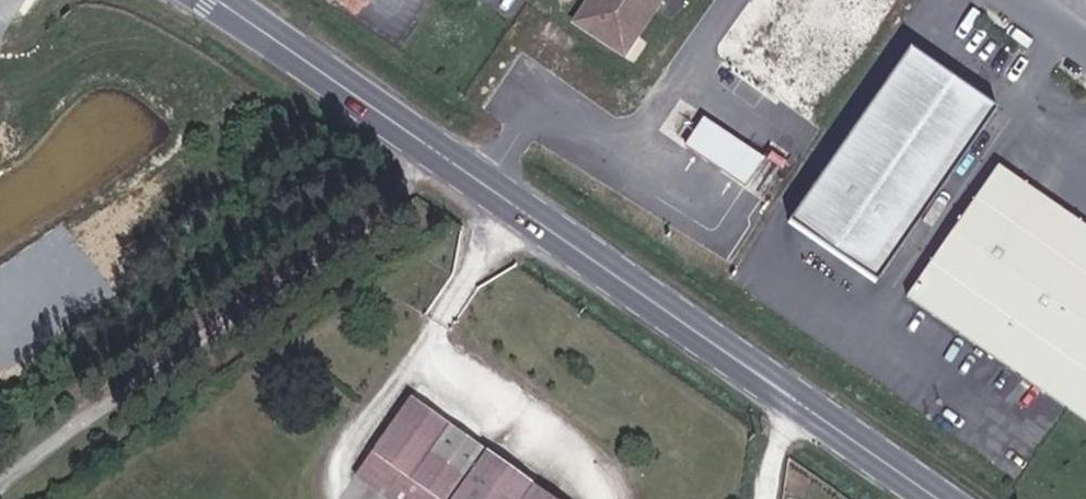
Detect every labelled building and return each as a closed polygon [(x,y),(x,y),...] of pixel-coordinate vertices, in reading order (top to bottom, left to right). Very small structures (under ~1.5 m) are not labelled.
[(583,27),(630,56),(666,0),(600,0),(583,27)] [(878,285),(1000,111),(912,51),(791,223),(878,285)] [(1000,168),(907,300),(1085,426),(1085,227),(1000,168)] [(372,452),(437,498),(552,498),(411,398),(372,452)] [(372,452),(354,477),(385,498),(437,498),(372,452)]
